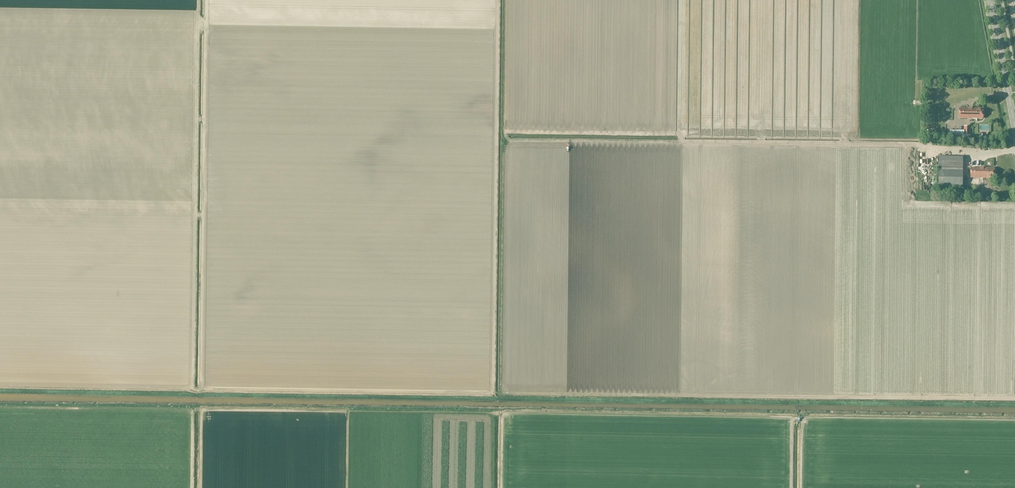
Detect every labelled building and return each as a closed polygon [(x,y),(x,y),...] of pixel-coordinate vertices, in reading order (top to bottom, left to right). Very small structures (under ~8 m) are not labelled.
[(983,109),(959,108),(959,118),(983,119),(983,109)] [(939,156),(938,167),(963,168),(963,157),(939,156)] [(938,168),(938,189),(962,189),(963,169),(938,168)] [(994,178),(994,168),(971,168),(971,178),(994,178)]
